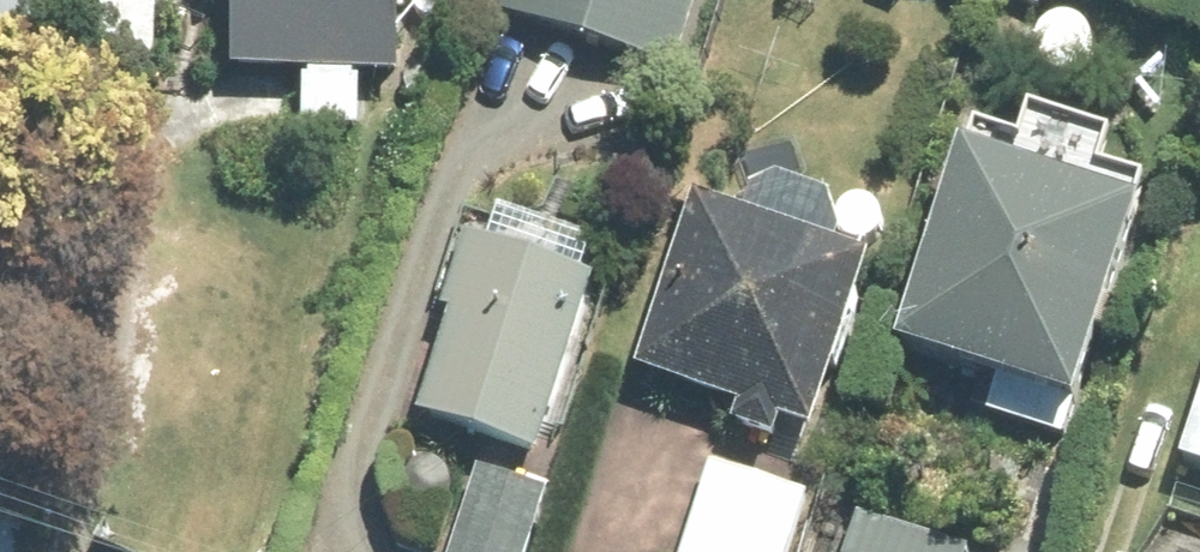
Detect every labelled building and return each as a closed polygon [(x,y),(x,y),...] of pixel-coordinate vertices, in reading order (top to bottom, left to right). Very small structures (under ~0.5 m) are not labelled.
[(48,55),(52,0),(0,0),(0,52),(48,55)] [(154,68),(156,0),(91,0),(88,65),(154,68)] [(232,78),(302,80),(301,133),(357,132),(358,81),(403,80),(403,0),(233,0),(232,78)] [(473,12),(677,80),(704,0),(476,0),(473,12)] [(1199,9),(1199,0),(1176,0),(1199,9)] [(995,395),(988,416),(1062,438),(1068,417),(1079,421),(1142,222),(1134,220),(1145,188),(976,135),(965,167),(959,165),(897,364),(995,395)] [(637,386),(740,420),(735,434),(777,448),(782,431),(814,441),(869,275),(693,217),(637,386)] [(454,326),(419,426),(538,468),(599,295),(468,250),(442,322),(454,326)] [(1181,474),(1199,481),(1199,417),(1181,474)] [(684,551),(792,551),(810,496),(713,464),(684,551)] [(453,551),(527,551),(542,507),(475,484),(453,551)] [(857,523),(847,551),(945,551),(857,523)]
